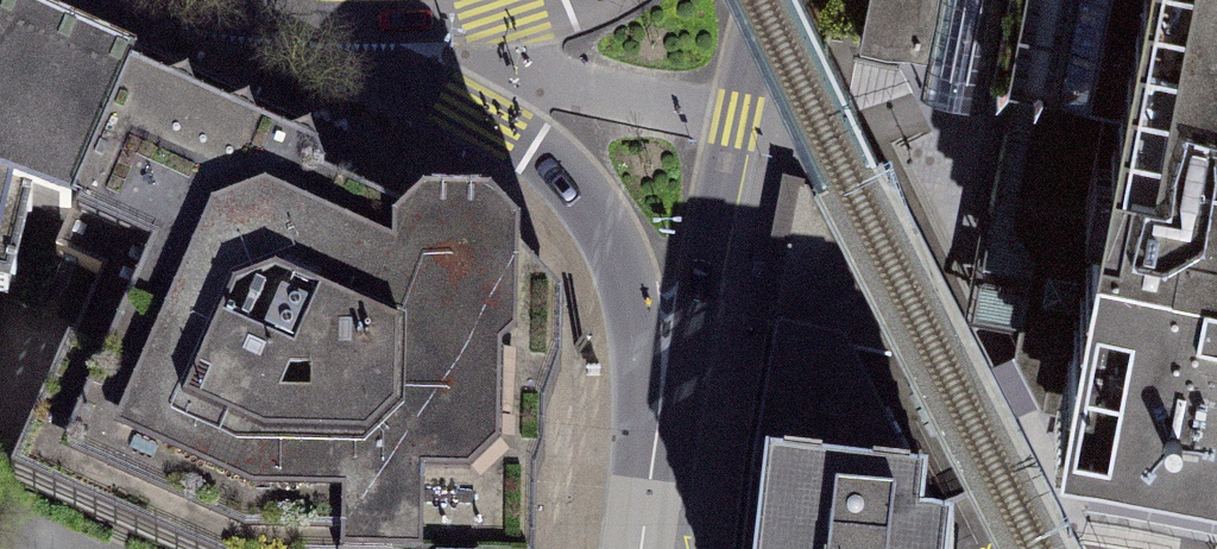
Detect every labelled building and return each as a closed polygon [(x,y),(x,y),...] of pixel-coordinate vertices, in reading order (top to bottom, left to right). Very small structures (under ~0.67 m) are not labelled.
[(65,229),(148,58),(16,0),(0,0),(0,306),(6,307),(28,215),(65,229)] [(854,45),(1002,74),(973,284),(1092,516),(1216,535),(1216,0),(863,0),(854,45)] [(539,444),(562,384),(568,321),(516,270),(521,250),(491,218),(455,218),(425,218),(403,230),(331,197),(321,154),(287,138),(255,103),(161,63),(148,58),(65,229),(54,252),(72,260),(103,273),(5,491),(132,541),(150,548),(538,548),(539,444)] [(738,495),(738,548),(946,548),(826,235),(792,224),(738,495)]
